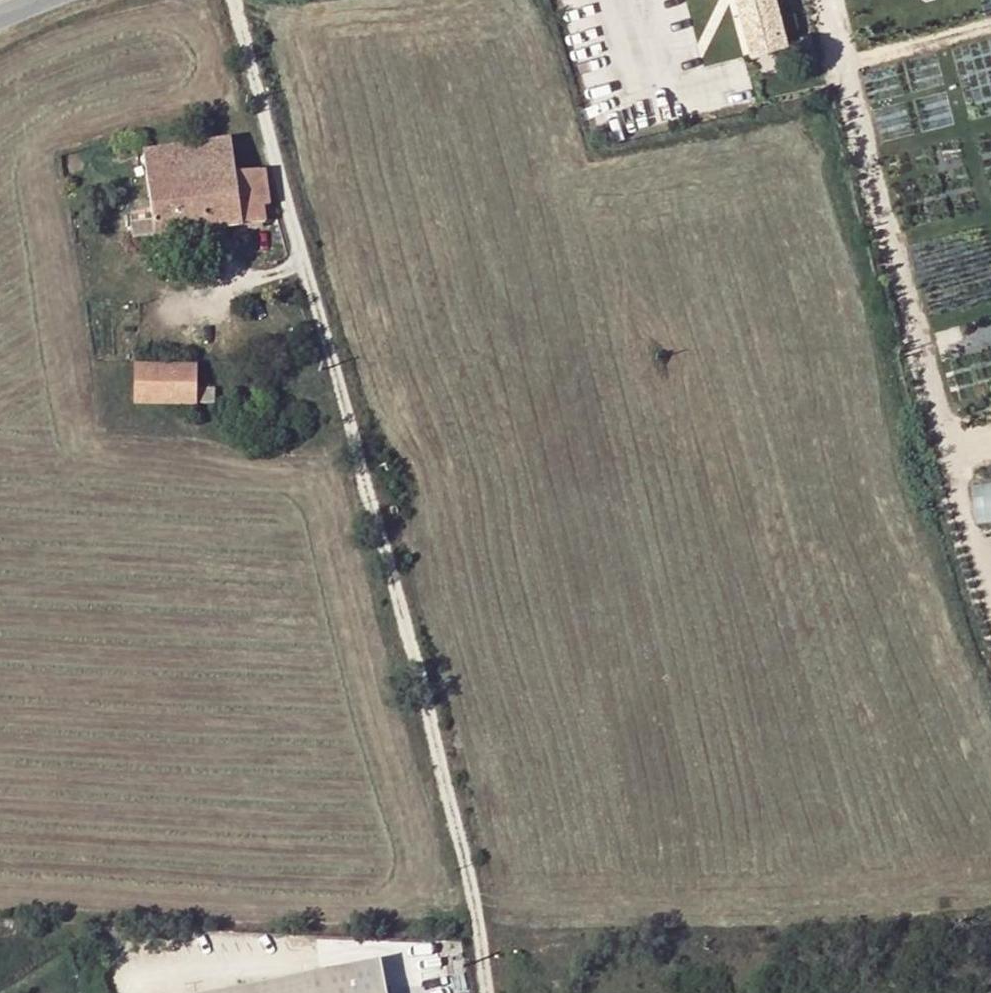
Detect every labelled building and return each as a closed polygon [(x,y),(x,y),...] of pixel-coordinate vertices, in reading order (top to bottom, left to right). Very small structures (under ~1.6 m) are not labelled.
[(753,53),(789,44),(777,0),(739,0),(753,53)] [(231,147),(144,159),(152,224),(130,227),(133,244),(264,227),(263,209),(269,208),(265,175),(236,178),(231,147)] [(197,370),(136,369),(135,406),(165,406),(212,407),(212,391),(196,391),(197,370)] [(971,483),(977,522),(990,520),(990,480),(971,483)] [(394,509),(388,511),(392,518),(397,517),(394,509)] [(379,961),(215,992),(384,992),(379,961)]
